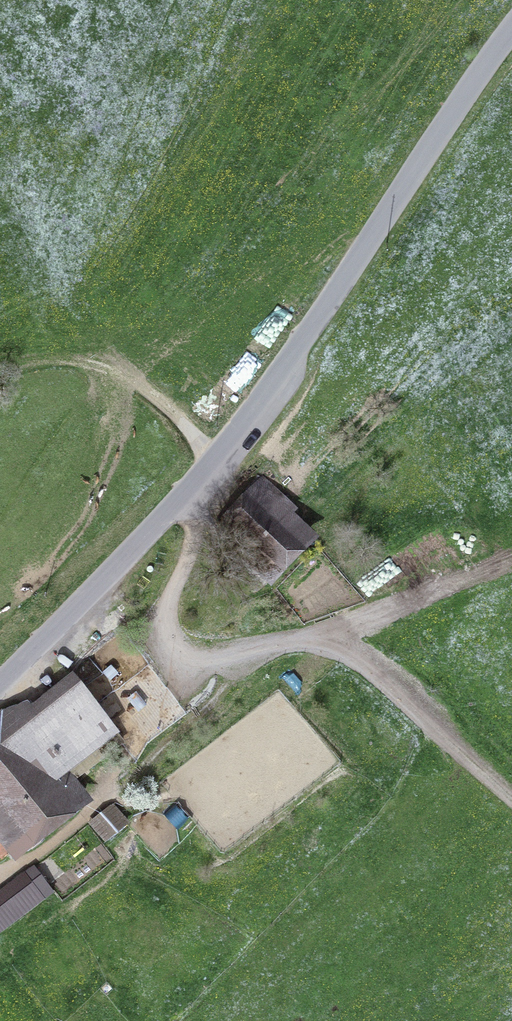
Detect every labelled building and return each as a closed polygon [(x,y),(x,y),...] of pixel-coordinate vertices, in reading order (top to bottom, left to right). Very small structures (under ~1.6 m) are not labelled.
[(265,479),(221,522),(269,571),(303,539),(277,513),(288,503),(265,479)] [(2,858),(74,802),(47,767),(59,758),(64,765),(74,757),(69,750),(106,722),(78,685),(35,719),(24,705),(3,714),(0,717),(0,855),(2,858)] [(112,807),(93,822),(107,840),(126,824),(112,807)] [(0,893),(0,934),(53,894),(33,868),(0,893)]
